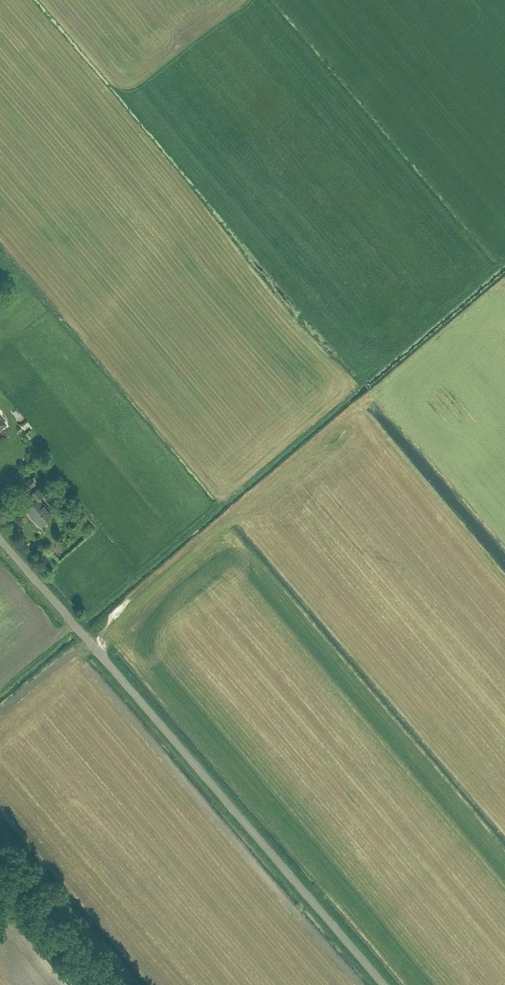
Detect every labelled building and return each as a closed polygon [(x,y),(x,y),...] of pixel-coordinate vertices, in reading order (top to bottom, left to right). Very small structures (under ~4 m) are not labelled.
[(29,478),(20,486),(25,492),(34,484),(29,478)] [(40,524),(53,514),(39,497),(43,493),(39,487),(29,495),(34,500),(26,507),(40,524)] [(103,637),(114,629),(109,623),(98,632),(103,637)]
